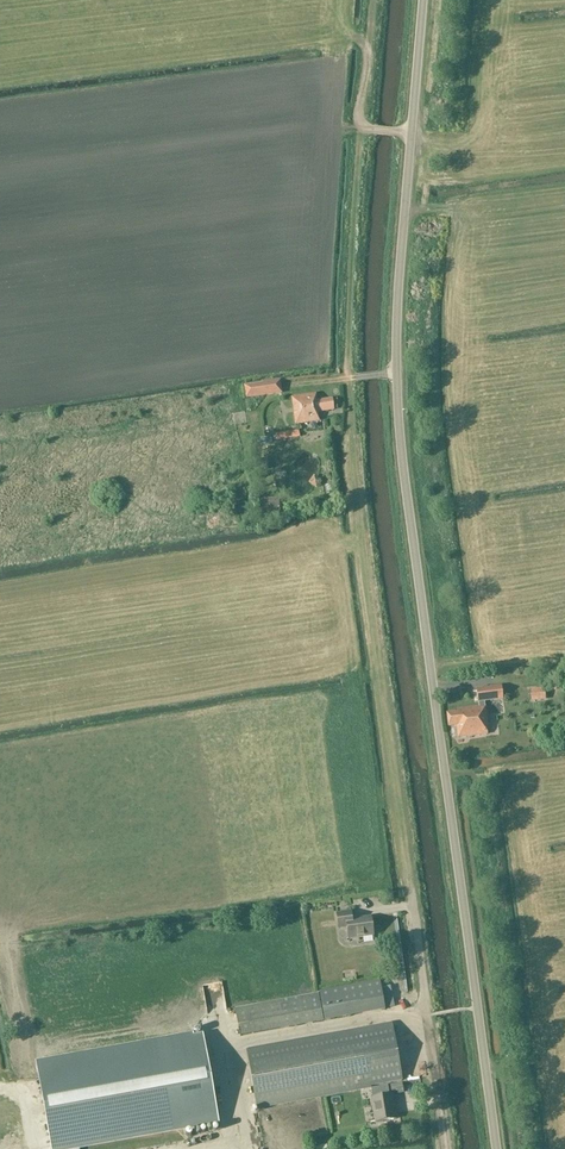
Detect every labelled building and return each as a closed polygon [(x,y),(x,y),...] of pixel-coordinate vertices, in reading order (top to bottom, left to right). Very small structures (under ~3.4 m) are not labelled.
[(245,386),(247,398),(266,395),(264,383),(245,386)] [(318,413),(334,410),(332,399),(317,401),(316,395),(292,398),(295,424),(319,421),(318,413)] [(276,434),(277,440),(301,437),(300,430),(276,434)] [(309,486),(319,483),(315,471),(306,474),(309,486)] [(281,513),(279,498),(257,500),(258,515),(281,513)] [(456,713),(448,714),(449,726),(458,725),(459,737),(486,734),(486,726),(487,725),(486,717),(486,708),(486,702),(505,699),(502,685),(477,689),(480,708),(456,711),(456,713)] [(531,689),(532,701),(547,699),(546,687),(531,689)] [(348,939),(374,936),(371,917),(352,919),(351,912),(336,914),(338,929),(347,927),(348,939)] [(318,1017),(309,969),(236,982),(246,1029),(318,1017)] [(379,985),(383,1007),(389,1006),(385,984),(379,985)] [(392,1025),(345,1034),(247,1052),(257,1106),(371,1088),(371,1087),(403,1081),(392,1025)] [(37,1065),(52,1148),(62,1148),(218,1121),(202,1035),(37,1065)] [(404,1093),(402,1083),(390,1085),(391,1093),(398,1092),(398,1094),(404,1093)] [(388,1086),(371,1088),(373,1098),(371,1098),(375,1122),(396,1118),(392,1094),(389,1095),(388,1086)] [(169,1148),(183,1148),(181,1138),(168,1141),(169,1148)]
